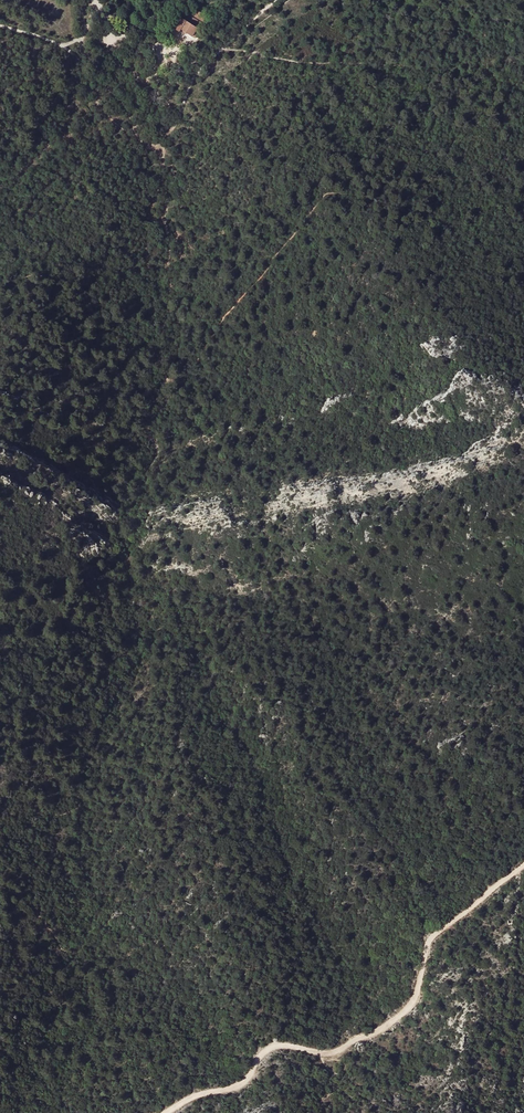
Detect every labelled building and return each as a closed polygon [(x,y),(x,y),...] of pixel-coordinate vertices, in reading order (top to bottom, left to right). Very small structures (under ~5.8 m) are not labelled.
[(197,11),(194,16),(208,25),(212,19),(197,11)] [(184,12),(182,15),(192,21),(190,23),(195,26),(198,21),(184,12)] [(182,15),(173,28),(179,31),(181,29),(191,36),(193,36),(195,38),(200,29),(190,23),(192,21),(182,15)]
